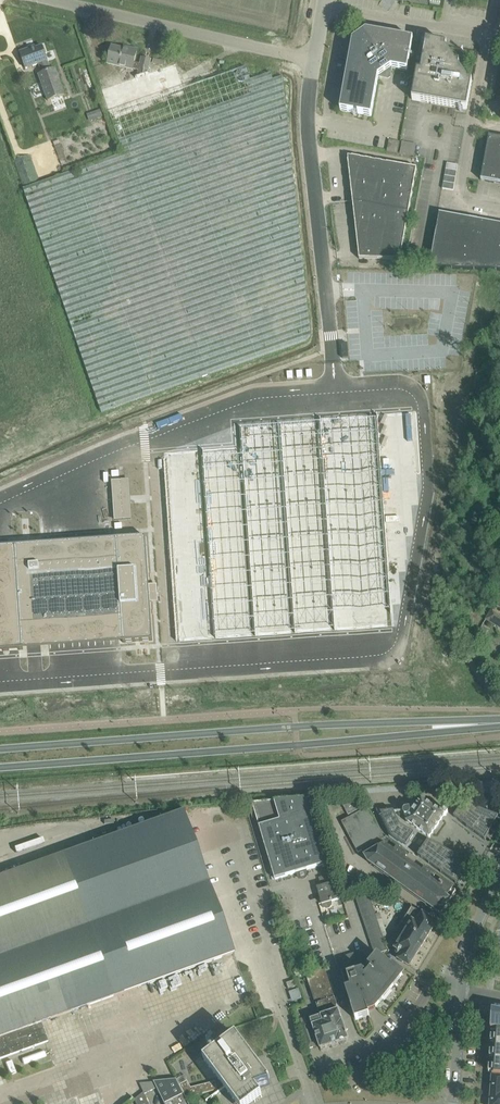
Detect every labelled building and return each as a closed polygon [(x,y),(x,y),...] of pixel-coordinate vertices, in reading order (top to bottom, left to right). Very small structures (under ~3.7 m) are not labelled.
[(353,40),(340,110),(372,116),(379,76),(391,67),(408,70),(413,39),(366,30),(353,40)] [(417,71),(412,99),(467,109),(472,81),(468,80),(459,67),(459,63),(455,62),(446,49),(447,45),(427,41),(421,71),(417,71)] [(29,49),(20,52),(26,69),(39,64),(42,74),(39,75),(48,101),(64,96),(55,70),(49,72),(45,62),(47,61),(42,47),(29,51),(29,49)] [(101,109),(87,114),(89,121),(103,116),(101,109)] [(489,136),(481,180),(499,183),(499,138),(489,136)] [(389,140),(387,152),(398,154),(400,141),(389,140)] [(417,144),(402,141),(400,153),(415,156),(417,144)] [(30,155),(15,159),(22,183),(38,178),(30,155)] [(352,157),(348,160),(359,259),(401,259),(417,168),(352,157)] [(448,163),(446,169),(457,171),(458,165),(448,163)] [(456,178),(457,172),(457,171),(446,169),(445,176),(456,178)] [(455,184),(456,178),(445,176),(444,182),(455,184)] [(454,190),(455,184),(444,182),(443,188),(454,190)] [(453,269),(462,218),(439,214),(430,268),(453,269)] [(475,269),(483,222),(462,218),(453,269),(475,269)] [(499,252),(499,225),(483,222),(475,269),(497,270),(499,252)] [(0,547),(0,651),(23,650),(23,643),(123,636),(123,643),(153,641),(150,603),(149,585),(146,537),(116,539),(116,541),(16,548),(16,546),(0,547)] [(487,621),(499,629),(499,616),(493,612),(487,621)] [(328,864),(312,811),(308,799),(275,801),(252,803),(275,880),(328,864)] [(421,800),(406,822),(429,838),(444,816),(446,816),(448,813),(447,811),(444,809),(442,809),(440,808),(439,811),(421,800)] [(460,808),(454,817),(485,840),(498,817),(470,806),(468,811),(460,808)] [(369,808),(342,822),(358,853),(384,839),(369,808)] [(48,1041),(41,1022),(234,953),(183,810),(0,876),(0,1058),(48,1041)] [(400,826),(393,811),(381,812),(392,836),(406,847),(415,833),(400,826)] [(418,855),(459,886),(471,864),(428,841),(418,855)] [(364,857),(367,861),(441,915),(456,891),(426,868),(398,848),(395,851),(385,844),(364,857)] [(331,901),(342,898),(343,898),(342,896),(335,873),(321,877),(324,886),(317,888),(322,904),(322,905),(324,908),(327,909),(330,908),(332,906),(332,902),(331,901)] [(357,900),(369,896),(367,890),(354,894),(357,900)] [(371,902),(369,896),(357,900),(359,906),(371,902)] [(373,908),(371,902),(359,906),(361,912),(373,908)] [(375,914),(373,908),(361,912),(363,918),(375,914)] [(420,949),(433,929),(432,929),(436,923),(412,908),(393,938),(400,942),(396,948),(403,953),(399,960),(409,966),(420,949)] [(377,920),(375,914),(363,918),(365,924),(377,920)] [(379,926),(378,921),(377,920),(365,924),(367,930),(379,926)] [(294,925),(286,927),(288,933),(296,931),(294,925)] [(382,932),(379,926),(367,930),(369,937),(382,932)] [(384,938),(383,938),(382,932),(369,937),(371,943),(384,938)] [(386,944),(384,938),(371,943),(373,949),(386,944)] [(388,950),(386,944),(373,949),(375,955),(388,950)] [(376,1008),(403,975),(377,954),(368,966),(372,969),(365,976),(363,975),(365,972),(362,970),(347,975),(347,976),(350,975),(351,979),(349,980),(349,981),(351,987),(346,989),(356,1020),(369,1015),(366,1005),(371,1004),(376,1008)] [(311,1020),(311,1021),(321,1049),(337,1044),(337,1045),(338,1044),(340,1045),(345,1044),(347,1041),(348,1040),(323,967),(305,973),(316,1004),(321,1017),(311,1020)] [(296,980),(287,983),(289,989),(298,986),(296,980)] [(299,988),(289,991),(292,1002),(302,999),(299,988)] [(491,1030),(494,1030),(496,1030),(495,1034),(492,1075),(499,1075),(499,1012),(499,1013),(499,1014),(499,1016),(492,1016),(491,1030)] [(316,1047),(308,1022),(300,1025),(308,1049),(316,1047)] [(257,1089),(271,1084),(269,1082),(270,1081),(236,1036),(235,1038),(204,1060),(232,1098),(237,1103),(253,1103),(262,1097),(257,1089)] [(490,1103),(499,1103),(499,1076),(492,1076),(490,1103)] [(176,1079),(154,1082),(157,1088),(165,1103),(188,1103),(176,1079)] [(157,1088),(154,1082),(140,1083),(143,1090),(145,1094),(157,1088)] [(135,1100),(137,1103),(149,1103),(144,1093),(135,1100)]
